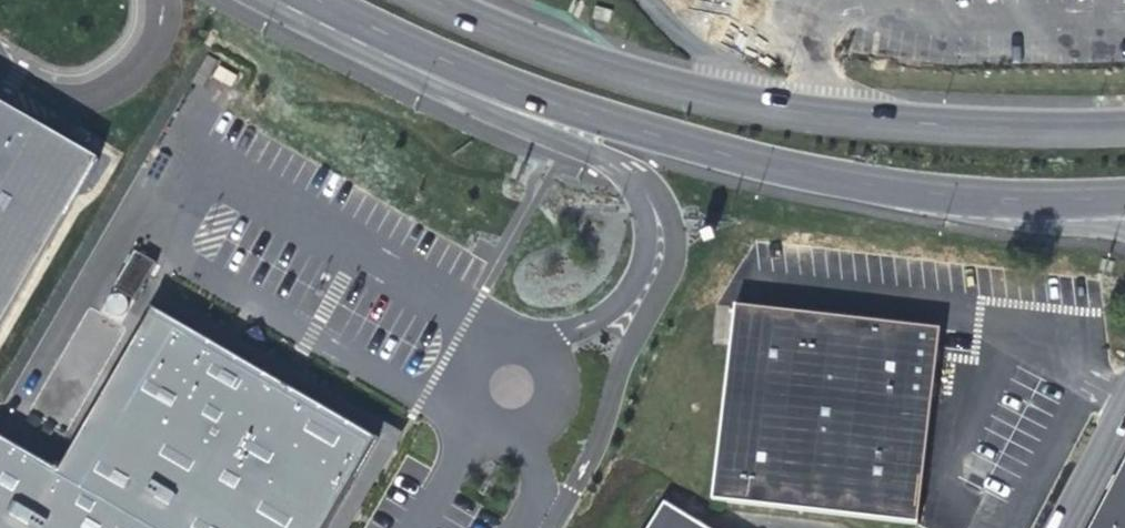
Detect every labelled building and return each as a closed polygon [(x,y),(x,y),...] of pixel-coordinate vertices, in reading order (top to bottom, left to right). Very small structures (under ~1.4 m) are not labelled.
[(607,10),(601,9),(597,21),(614,26),(617,15),(617,13),(608,10),(607,10)] [(0,105),(0,333),(99,163),(0,105)] [(73,267),(131,301),(153,264),(95,229),(73,267)] [(153,313),(380,446),(331,527),(365,527),(407,455),(426,423),(414,417),(301,350),(174,275),(153,313)] [(710,497),(917,522),(927,425),(938,325),(732,302),(710,497)] [(151,311),(59,470),(0,435),(0,527),(331,527),(380,446),(153,313),(151,311)] [(1088,527),(1124,527),(1124,458),(1088,527)] [(662,498),(644,527),(710,527),(662,498)]
